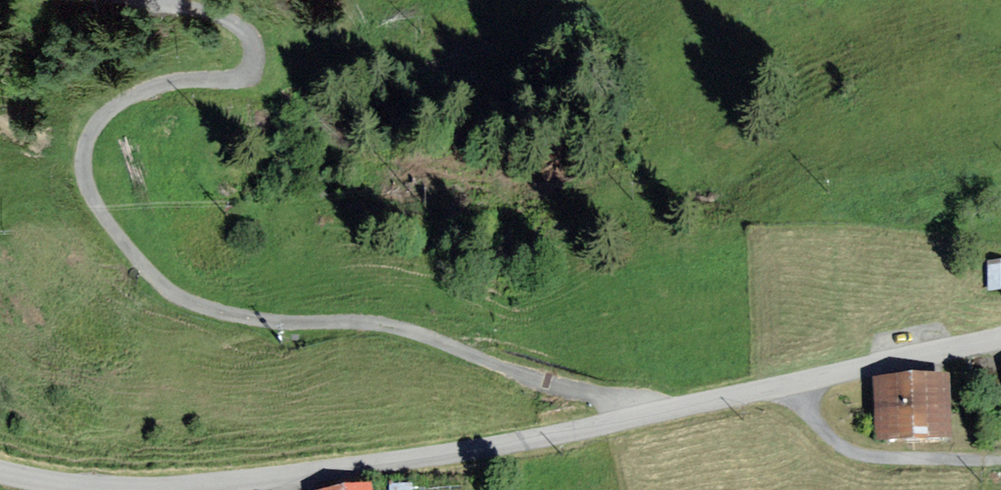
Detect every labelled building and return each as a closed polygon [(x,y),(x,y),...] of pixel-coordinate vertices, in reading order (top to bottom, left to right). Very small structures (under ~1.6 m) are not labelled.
[(983,261),(983,288),(1000,288),(1000,261),(983,261)] [(945,383),(877,386),(880,438),(947,435),(945,383)]
